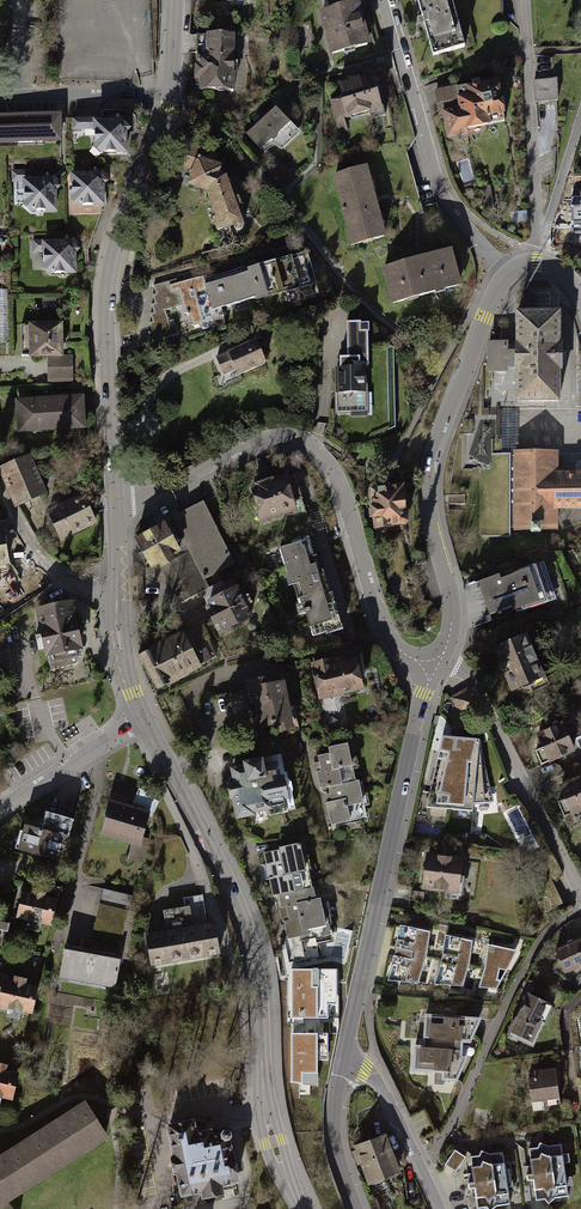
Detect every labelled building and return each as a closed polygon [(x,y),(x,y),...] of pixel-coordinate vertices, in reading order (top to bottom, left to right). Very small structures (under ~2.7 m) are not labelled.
[(434,57),(466,48),(453,0),(418,0),(434,57)] [(342,7),(319,13),(330,57),(371,46),(360,2),(342,7)] [(232,41),(195,40),(194,93),(231,94),(232,41)] [(373,75),(336,85),(340,98),(329,101),(335,123),(370,113),(371,119),(386,115),(383,107),(382,107),(373,75)] [(557,80),(533,81),(534,101),(557,100),(557,80)] [(453,109),(443,111),(443,115),(448,139),(469,136),(468,132),(494,127),(494,126),(506,123),(505,117),(507,117),(501,82),(457,90),(456,87),(435,91),(438,107),(452,105),(453,109)] [(452,105),(438,107),(440,116),(443,115),(443,111),(453,109),(452,105)] [(272,110),(240,139),(255,155),(268,143),(279,154),(298,137),(272,110)] [(0,118),(0,147),(64,145),(62,116),(0,118)] [(132,120),(76,122),(76,138),(98,137),(98,155),(133,155),(132,120)] [(223,164),(199,155),(187,184),(207,192),(227,175),(221,172),(223,164)] [(368,167),(333,176),(347,231),(345,232),(350,249),(387,239),(376,199),(368,167)] [(57,175),(14,177),(16,209),(28,208),(28,216),(59,215),(57,175)] [(107,175),(72,176),(74,212),(109,210),(107,175)] [(207,192),(216,216),(212,217),(217,230),(234,225),(237,229),(242,229),(243,228),(245,223),(243,217),(239,204),(242,204),(240,196),(236,197),(227,175),(207,192)] [(495,209),(490,186),(479,188),(484,211),(495,209)] [(572,233),(580,233),(580,192),(580,196),(571,196),(572,233)] [(525,211),(511,212),(512,223),(526,222),(525,211)] [(77,241),(34,242),(34,272),(44,272),(44,279),(78,278),(77,241)] [(384,268),(393,306),(463,289),(454,251),(419,259),(406,262),(384,268)] [(176,279),(153,285),(156,294),(152,295),(155,303),(151,304),(153,312),(150,313),(152,322),(149,323),(151,331),(148,332),(151,342),(178,334),(175,324),(170,326),(165,311),(183,306),(186,316),(189,315),(192,326),(224,317),(221,308),(301,285),(304,297),(313,294),(303,257),(201,286),(199,277),(177,283),(176,279)] [(559,344),(559,313),(517,313),(517,344),(516,344),(516,352),(507,352),(507,343),(489,343),(489,372),(506,372),(506,362),(516,362),(516,370),(517,370),(517,401),(559,401),(559,371),(561,371),(561,344),(559,344)] [(339,369),(336,369),(337,412),(353,412),(353,393),(364,392),(364,365),(368,365),(368,323),(360,323),(360,322),(347,322),(347,357),(339,357),(339,369)] [(65,325),(31,325),(31,358),(47,358),(47,380),(76,380),(76,357),(65,357),(65,325)] [(255,341),(216,358),(224,375),(236,370),(238,375),(265,363),(255,341)] [(578,407),(577,398),(563,400),(564,409),(578,407)] [(84,400),(20,402),(21,434),(85,432),(84,400)] [(516,453),(516,409),(499,409),(499,439),(502,439),(502,453),(516,453)] [(516,453),(516,529),(555,529),(555,508),(580,508),(580,474),(556,474),(556,453),(516,453)] [(29,456),(1,468),(17,506),(45,494),(29,456)] [(277,480),(252,487),(261,520),(304,507),(295,476),(278,481),(277,480)] [(402,487),(372,490),(373,507),(371,507),(372,518),(374,517),(375,528),(391,526),(390,525),(405,523),(402,487)] [(465,504),(465,495),(443,495),(443,504),(465,504)] [(83,496),(48,513),(60,538),(95,521),(83,496)] [(163,520),(134,535),(151,567),(158,563),(180,605),(201,593),(205,600),(215,595),(206,578),(235,563),(202,502),(175,517),(178,522),(168,527),(163,520)] [(0,535),(0,568),(11,567),(8,534),(0,535)] [(292,544),(280,548),(288,576),(290,575),(299,605),(301,604),(304,614),(306,613),(313,636),(326,632),(326,634),(343,629),(332,593),(330,594),(323,570),(321,571),(316,556),(314,557),(308,537),(291,542),(292,544)] [(536,566),(479,586),(489,615),(546,595),(536,566)] [(215,595),(205,600),(210,607),(207,609),(214,623),(218,621),(223,630),(253,614),(237,582),(215,595)] [(77,606),(38,613),(48,663),(86,656),(77,606)] [(139,653),(157,686),(217,655),(207,636),(209,635),(203,624),(185,633),(183,630),(139,653)] [(524,636),(496,647),(514,689),(530,683),(533,691),(548,685),(545,678),(541,676),(524,636)] [(313,664),(320,697),(361,688),(355,660),(332,664),(332,661),(313,664)] [(272,674),(245,680),(251,704),(255,703),(260,727),(276,723),(278,730),(295,727),(284,678),(273,681),(272,674)] [(451,697),(459,716),(479,708),(471,688),(451,697)] [(562,724),(538,734),(543,746),(535,750),(541,764),(573,750),(562,724)] [(481,740),(444,737),(427,807),(474,811),(474,803),(494,802),(481,740)] [(330,752),(318,755),(319,761),(313,762),(315,771),(317,771),(321,788),(329,787),(330,792),(324,794),(325,803),(327,802),(331,824),(339,822),(339,825),(368,819),(359,778),(356,779),(348,741),(329,746),(330,752)] [(242,762),(228,765),(231,779),(225,780),(229,799),(231,799),(235,818),(256,814),(255,812),(268,809),(269,815),(289,811),(288,810),(295,809),(292,792),(293,789),(291,781),(288,777),(286,771),(284,772),(280,753),(265,756),(264,753),(241,757),(242,762)] [(561,787),(566,798),(557,802),(564,817),(572,813),(574,818),(580,815),(580,777),(561,787)] [(155,816),(114,803),(105,833),(145,845),(155,816)] [(26,827),(19,851),(62,863),(74,822),(49,815),(44,832),(26,827)] [(280,849),(264,852),(274,894),(279,893),(289,938),(300,935),(301,940),(316,937),(318,944),(333,940),(322,893),(316,895),(309,863),(305,863),(300,842),(279,847),(280,849)] [(462,857),(424,851),(419,887),(444,891),(444,894),(460,897),(463,875),(460,875),(462,857)] [(23,879),(14,916),(51,925),(60,887),(23,879)] [(138,895),(104,888),(91,950),(65,945),(58,979),(118,992),(138,895)] [(171,935),(150,939),(154,967),(225,955),(220,926),(197,930),(193,910),(167,914),(171,935)] [(9,922),(0,920),(0,936),(6,937),(9,922)] [(431,933),(400,926),(389,981),(420,983),(427,956),(431,933)] [(473,942),(446,935),(443,959),(435,984),(464,986),(470,963),(473,942)] [(558,953),(570,978),(580,973),(580,942),(558,953)] [(517,952),(488,944),(485,967),(479,987),(497,989),(517,952)] [(336,969),(292,969),(292,1018),(327,1018),(327,1004),(336,1004),(336,969)] [(0,979),(0,1010),(34,1019),(42,990),(0,979)] [(532,997),(512,1038),(537,1050),(557,1009),(532,997)] [(480,1017),(426,1013),(424,1047),(415,1047),(414,1068),(444,1071),(443,1078),(457,1078),(466,1056),(461,1056),(461,1042),(469,1043),(480,1017)] [(328,1033),(291,1033),(291,1081),(318,1087),(318,1060),(328,1060),(328,1033)] [(10,1100),(17,1072),(5,1069),(6,1063),(0,1062),(0,1098),(10,1100)] [(555,1073),(529,1076),(532,1107),(558,1104),(555,1073)] [(0,1154),(0,1203),(106,1137),(84,1102),(0,1154)] [(186,1119),(162,1123),(174,1200),(234,1190),(224,1126),(188,1132),(186,1119)] [(382,1137),(354,1148),(368,1185),(397,1174),(382,1137)] [(527,1146),(534,1197),(564,1193),(558,1142),(527,1146)] [(452,1147),(442,1163),(453,1170),(463,1154),(452,1147)] [(501,1149),(468,1154),(474,1206),(508,1202),(501,1149)]
